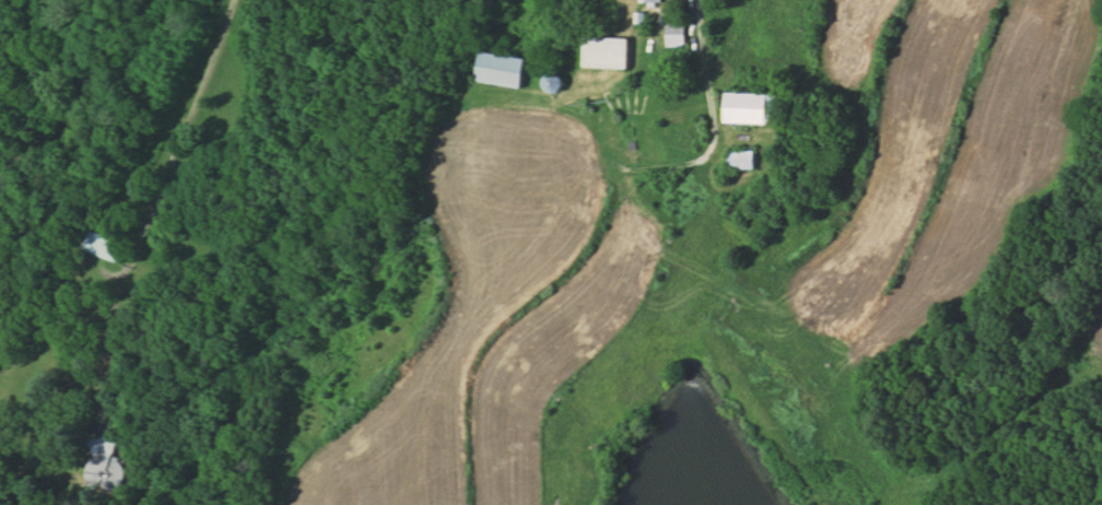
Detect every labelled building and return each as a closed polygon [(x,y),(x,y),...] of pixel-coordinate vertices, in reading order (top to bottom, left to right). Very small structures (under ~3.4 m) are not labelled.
[(666,47),(685,47),(685,23),(666,23),(666,47)] [(629,38),(585,37),(585,68),(628,68),(629,38)] [(520,89),(525,59),(482,52),(477,81),(520,89)] [(554,94),(564,82),(551,72),(542,85),(554,94)] [(781,124),(781,94),(726,93),(726,123),(781,124)] [(757,152),(730,152),(730,169),(757,169),(757,152)] [(124,245),(89,230),(80,249),(116,264),(124,245)] [(114,438),(92,438),(92,488),(115,488),(114,438)]
